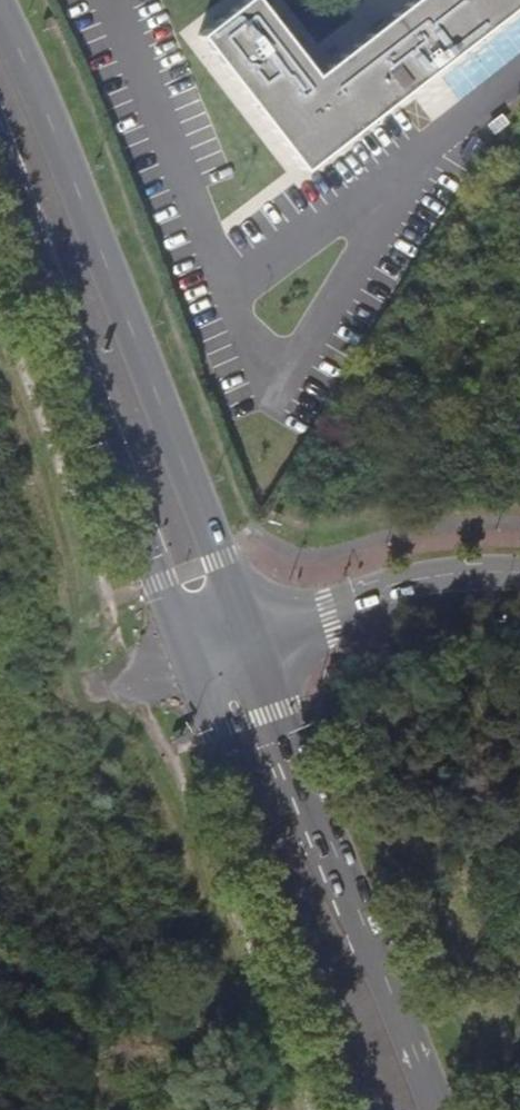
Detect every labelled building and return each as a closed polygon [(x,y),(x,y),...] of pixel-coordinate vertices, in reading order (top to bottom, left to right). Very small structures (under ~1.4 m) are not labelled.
[(301,170),(519,1),(519,0),(411,0),(313,75),(254,0),(244,0),(197,36),(301,170)] [(404,0),(383,0),(389,9),(404,0)]
